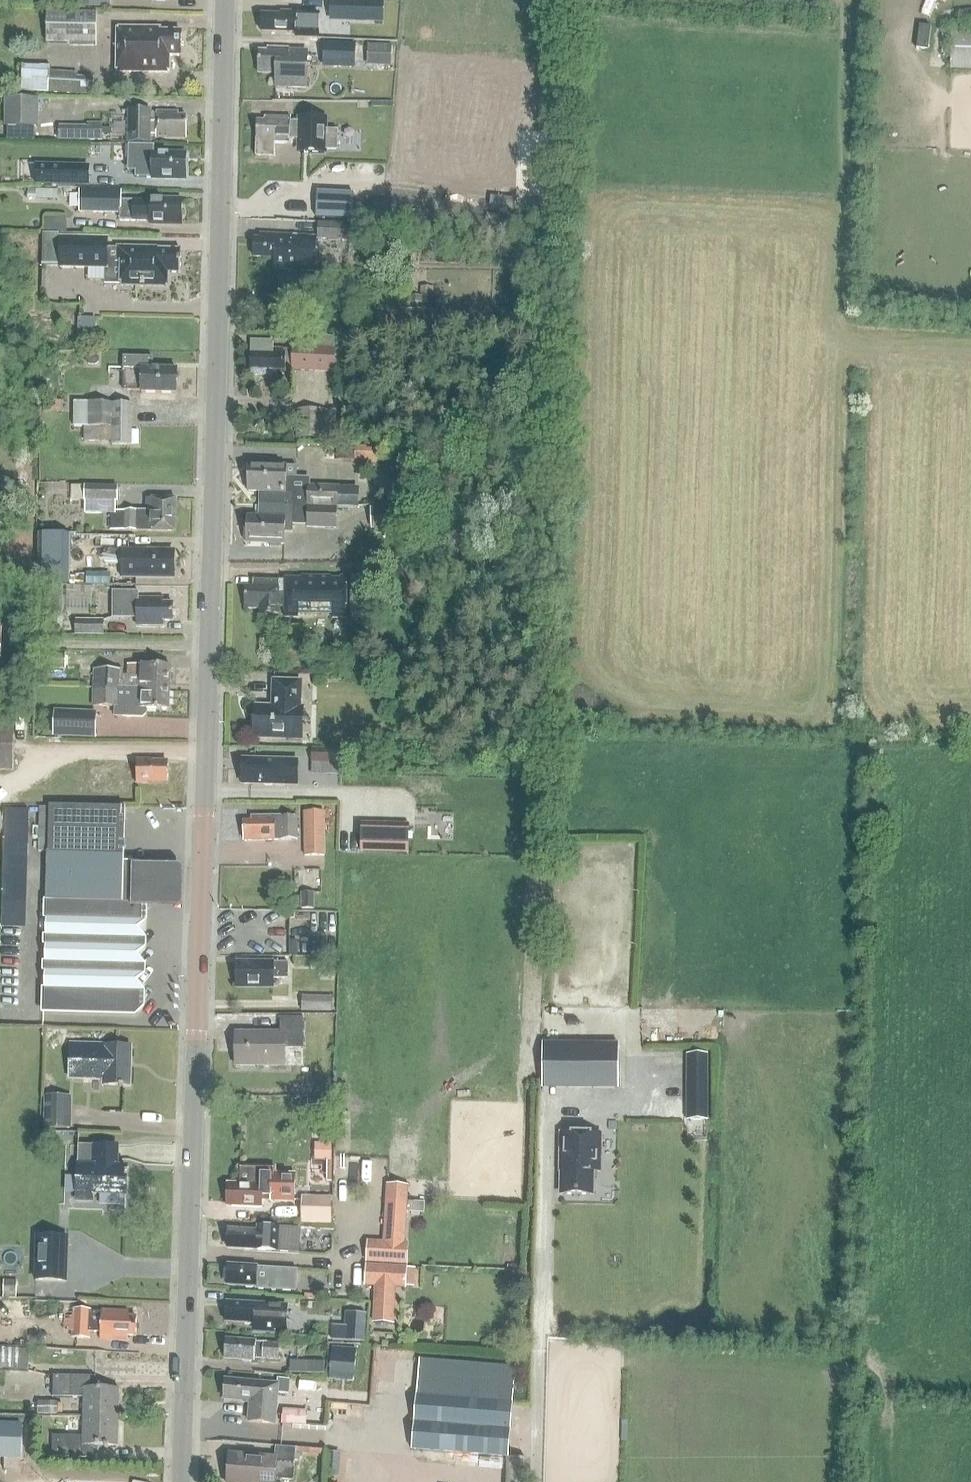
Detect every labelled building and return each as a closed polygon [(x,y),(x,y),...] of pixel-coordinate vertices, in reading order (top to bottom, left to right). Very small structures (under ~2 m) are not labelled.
[(367,22),(367,0),(330,0),(329,20),(367,22)] [(45,11),(44,43),(69,44),(69,47),(94,48),(95,12),(45,11)] [(297,14),(297,12),(280,12),(280,15),(261,14),(261,32),(295,33),(295,37),(318,37),(318,14),(297,14)] [(927,50),(930,27),(919,26),(916,49),(927,50)] [(970,69),(970,28),(950,27),(950,29),(942,29),(941,53),(950,53),(949,69),(970,69)] [(159,29),(117,28),(116,72),(168,72),(169,55),(180,56),(181,32),(159,31),(159,29)] [(354,63),(355,42),(322,42),(322,62),(354,63)] [(396,64),(396,44),(372,43),(372,64),(396,64)] [(288,53),(289,49),(267,48),(267,52),(258,51),(258,73),(275,74),(275,80),(275,86),(275,87),(276,87),(287,88),(305,88),(306,54),(288,53)] [(47,93),(76,95),(77,71),(49,69),(47,93)] [(3,126),(38,127),(38,98),(4,98),(3,126)] [(156,112),(156,114),(150,114),(150,110),(129,110),(128,143),(149,143),(150,134),(155,135),(155,138),(185,138),(186,116),(178,116),(178,112),(156,112)] [(289,143),(289,138),(290,121),(290,117),(264,116),(264,121),(256,120),(255,156),(274,157),(274,143),(289,143)] [(300,117),(300,121),(290,121),(289,138),(299,138),(299,152),(324,152),(324,149),(336,149),(336,131),(324,130),(324,118),(300,117)] [(57,140),(101,141),(101,123),(85,123),(85,125),(58,125),(57,140)] [(340,127),(340,149),(355,149),(354,127),(340,127)] [(154,146),(128,145),(127,171),(152,172),(152,179),(185,180),(186,154),(154,154),(154,146)] [(56,156),(55,182),(106,184),(106,157),(56,156)] [(149,224),(181,225),(182,200),(150,199),(150,201),(121,200),(121,191),(77,190),(77,212),(120,213),(119,221),(149,221),(149,224)] [(317,190),(315,215),(363,218),(365,192),(317,190)] [(317,222),(316,239),(348,241),(350,224),(317,222)] [(275,269),(287,269),(315,269),(315,235),(288,234),(258,234),(258,239),(254,239),(254,257),(275,258),(275,269)] [(391,249),(393,237),(384,235),(382,248),(391,249)] [(181,250),(147,249),(147,248),(121,247),(121,248),(107,248),(107,239),(60,238),(59,268),(106,269),(106,262),(120,262),(120,285),(167,286),(167,272),(180,272),(181,250)] [(343,275),(333,281),(338,290),(348,284),(343,275)] [(292,372),(292,370),(332,371),(333,336),(293,335),(292,350),(271,349),(271,342),(251,341),(250,375),(284,376),(284,372),(292,372)] [(88,356),(86,358),(86,362),(88,364),(95,364),(98,362),(98,358),(96,356),(88,356)] [(140,392),(176,393),(177,369),(152,368),(153,358),(123,357),(123,371),(123,390),(141,390),(140,392)] [(88,427),(83,426),(83,441),(98,441),(99,427),(112,427),(111,444),(130,445),(131,402),(88,402),(88,427)] [(389,454),(407,453),(406,444),(388,445),(389,454)] [(355,461),(376,461),(376,446),(355,446),(355,461)] [(260,492),(259,504),(292,506),(306,506),(336,507),(336,487),(309,486),(309,479),(285,478),(285,466),(248,465),(248,492),(260,492)] [(70,500),(116,501),(117,486),(70,485),(70,500)] [(337,486),(336,507),(356,508),(356,487),(337,486)] [(145,531),(175,532),(175,499),(146,498),(145,511),(122,511),(122,512),(110,512),(110,531),(122,531),(137,531),(145,531)] [(292,506),(259,504),(259,517),(247,516),(246,543),(283,544),(284,532),(292,532),(292,506)] [(336,529),(336,507),(306,506),(306,528),(336,529)] [(369,508),(370,529),(395,528),(394,506),(369,508)] [(69,583),(70,535),(38,535),(37,583),(69,583)] [(122,577),(173,578),(173,551),(135,551),(135,537),(102,536),(102,551),(122,551),(122,577)] [(259,613),(278,613),(279,607),(284,607),(283,617),(297,617),(297,614),(332,614),(332,618),(345,618),(346,577),(340,577),(340,579),(330,579),(330,577),(300,576),(300,581),(284,581),(284,592),(279,591),(279,581),(253,581),(253,587),(245,587),(244,609),(259,609),(259,613)] [(350,576),(350,614),(376,615),(376,577),(350,576)] [(61,609),(62,586),(34,585),(33,625),(56,626),(56,609),(61,609)] [(91,600),(91,587),(66,586),(66,599),(91,600)] [(138,592),(112,591),(112,618),(124,618),(124,616),(136,617),(136,625),(162,626),(162,621),(172,621),(172,603),(163,603),(163,598),(138,598),(138,592)] [(74,635),(103,636),(104,619),(74,619),(74,635)] [(43,654),(43,669),(44,669),(44,680),(64,680),(64,654),(43,654)] [(154,689),(154,684),(170,685),(170,666),(144,665),(142,664),(138,664),(136,665),(127,664),(127,676),(121,675),(121,670),(93,669),(93,690),(121,691),(121,689),(154,689)] [(253,737),(301,738),(302,708),(298,708),(299,682),(273,681),(272,707),(254,707),(253,737)] [(121,691),(93,690),(92,706),(115,707),(115,716),(142,717),(145,714),(145,709),(169,710),(170,685),(154,684),(154,689),(121,689),(121,691)] [(55,711),(54,736),(94,738),(95,713),(55,711)] [(12,770),(13,724),(0,724),(0,770),(12,770)] [(340,774),(340,748),(312,748),(312,762),(320,762),(320,774),(340,774)] [(167,782),(167,763),(152,763),(152,761),(136,761),(122,761),(122,772),(114,772),(114,761),(82,760),(82,793),(100,793),(100,783),(136,783),(136,784),(147,784),(147,782),(167,782)] [(265,786),(270,786),(272,785),(297,785),(297,761),(242,760),(242,768),(240,768),(239,782),(241,782),(241,784),(263,785),(265,786)] [(43,1007),(132,1009),(135,912),(136,869),(122,869),(123,809),(48,807),(48,839),(47,852),(43,1007)] [(31,902),(32,809),(8,809),(7,902),(31,902)] [(323,811),(302,812),(303,856),(323,855),(323,811)] [(297,840),(297,816),(280,816),(280,815),(250,816),(250,820),(243,820),(243,841),(297,840)] [(361,823),(360,851),(408,852),(409,824),(361,823)] [(47,852),(48,839),(38,838),(38,852),(47,852)] [(182,870),(136,869),(135,912),(180,913),(182,870)] [(301,910),(313,910),(313,894),(301,894),(301,910)] [(288,963),(236,962),(236,988),(272,988),(272,979),(287,979),(288,963)] [(330,995),(301,995),(301,1015),(330,1015),(330,995)] [(302,1043),(303,1018),(280,1018),(280,1034),(235,1033),(235,1065),(284,1066),(284,1043),(302,1043)] [(103,1079),(103,1085),(129,1086),(130,1047),(70,1045),(69,1078),(103,1079)] [(617,1082),(617,1050),(542,1049),(542,1081),(617,1082)] [(688,1090),(688,1120),(708,1120),(708,1090),(688,1090)] [(43,1128),(71,1128),(71,1095),(43,1095),(43,1128)] [(315,1144),(315,1160),(326,1161),(331,1161),(331,1135),(323,1135),(323,1145),(315,1144)] [(591,1195),(591,1171),(598,1172),(599,1136),(561,1135),(561,1173),(562,1173),(561,1195),(591,1195)] [(117,1146),(78,1145),(76,1201),(91,1201),(91,1194),(125,1194),(126,1167),(116,1167),(117,1146)] [(275,1168),(239,1167),(239,1184),(227,1184),(226,1206),(261,1207),(262,1197),(270,1197),(269,1200),(294,1200),(294,1173),(275,1173),(275,1168)] [(301,1196),(300,1223),(330,1225),(331,1198),(301,1196)] [(384,1226),(404,1227),(406,1201),(386,1200),(384,1226)] [(423,1214),(424,1202),(409,1201),(408,1213),(423,1214)] [(256,1251),(271,1252),(277,1252),(303,1253),(304,1230),(278,1228),(272,1228),(256,1227),(256,1232),(227,1230),(226,1247),(243,1249),(243,1250),(256,1251)] [(36,1236),(35,1280),(65,1281),(66,1237),(36,1236)] [(366,1261),(406,1264),(407,1244),(367,1241),(366,1261)] [(257,1268),(257,1267),(227,1265),(226,1284),(243,1286),(245,1288),(251,1288),(254,1286),(254,1289),(295,1292),(297,1270),(257,1268)] [(365,1285),(405,1287),(407,1267),(367,1265),(365,1285)] [(15,1298),(16,1281),(3,1280),(2,1298),(15,1298)] [(254,1323),(253,1332),(285,1333),(287,1306),(256,1304),(226,1302),(225,1322),(243,1322),(245,1325),(251,1325),(253,1323),(254,1323)] [(134,1335),(135,1317),(127,1317),(127,1312),(101,1311),(101,1313),(89,1313),(89,1311),(73,1310),(72,1338),(88,1339),(88,1332),(100,1332),(100,1339),(126,1340),(126,1335),(134,1335)] [(354,1314),(352,1342),(364,1343),(366,1315),(354,1314)] [(277,1359),(279,1343),(263,1342),(263,1343),(255,1343),(255,1342),(225,1340),(224,1359),(254,1361),(254,1358),(277,1359)] [(27,1371),(28,1361),(28,1350),(0,1348),(0,1369),(27,1371)] [(330,1368),(354,1370),(355,1350),(331,1348),(330,1368)] [(324,1375),(324,1363),(308,1362),(308,1374),(324,1375)] [(83,1397),(83,1417),(118,1418),(119,1389),(94,1389),(95,1376),(53,1375),(52,1397),(83,1397)] [(241,1401),(243,1403),(250,1404),(248,1422),(274,1425),(277,1394),(287,1395),(289,1380),(277,1379),(276,1385),(225,1380),(223,1399),(241,1401)] [(416,1396),(412,1450),(507,1457),(512,1404),(416,1396)] [(57,1415),(57,1402),(38,1402),(38,1415),(57,1415)] [(331,1418),(363,1419),(363,1404),(332,1403),(331,1418)] [(282,1412),(281,1424),(305,1426),(306,1414),(282,1412)] [(118,1418),(83,1417),(82,1436),(52,1435),(51,1457),(93,1458),(93,1445),(117,1446),(118,1418)] [(0,1425),(0,1457),(20,1458),(21,1426),(0,1425)] [(229,1455),(227,1481),(274,1481),(274,1479),(292,1481),(295,1449),(275,1447),(274,1459),(229,1455)] [(449,1453),(426,1451),(426,1463),(448,1465),(449,1453)] [(341,1481),(341,1469),(326,1469),(326,1481),(341,1481)]
